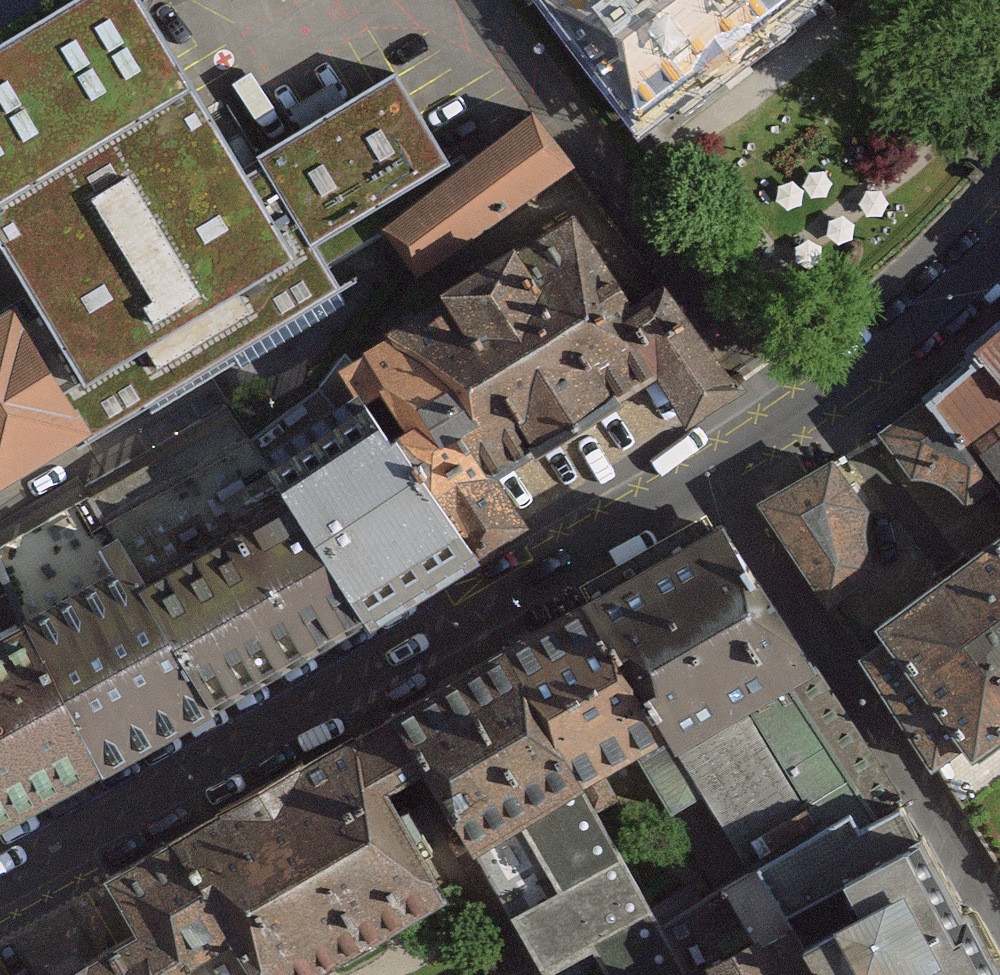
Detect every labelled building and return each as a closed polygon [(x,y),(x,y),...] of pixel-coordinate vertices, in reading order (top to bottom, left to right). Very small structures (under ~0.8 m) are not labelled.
[(0,302),(0,475),(86,428),(343,278),(313,233),(449,151),(393,63),(259,144),(162,0),(29,0),(0,17),(0,271),(16,293),(0,302)] [(29,0),(0,0),(0,17),(29,0)] [(642,121),(796,0),(553,0),(642,121)] [(382,218),(419,272),(568,162),(573,158),(532,101),(382,218)] [(372,402),(474,545),(527,509),(496,460),(579,412),(657,365),(686,419),(743,378),(663,269),(656,275),(637,289),(574,192),(520,233),(513,222),(441,269),(446,277),(331,353),(372,402)] [(929,399),(990,485),(992,484),(999,494),(999,339),(929,399)] [(929,399),(883,432),(913,476),(921,475),(930,477),(938,479),(947,483),(957,490),(962,495),(967,502),(990,485),(929,399)] [(288,478),(371,608),(474,545),(372,402),(304,447),(280,462),(288,478)] [(832,451),(758,493),(829,595),(846,587),(875,568),(861,539),(883,525),(832,451)] [(0,615),(0,822),(371,608),(288,478),(143,560),(119,518),(98,531),(109,552),(0,615)] [(899,800),(722,527),(587,604),(751,864),(848,808),(859,824),(899,800)] [(880,625),(889,637),(864,657),(933,763),(965,741),(973,753),(999,733),(999,537),(880,625)] [(751,864),(587,604),(506,649),(597,807),(616,795),(601,768),(637,746),(712,867),(653,905),(663,922),(751,864)] [(543,974),(692,974),(663,922),(653,905),(597,807),(506,649),(396,714),(427,769),(484,871),(543,974)] [(172,841),(261,974),(303,974),(441,896),(420,858),(431,850),(408,808),(398,813),(386,793),(427,769),(396,714),(172,841)] [(825,974),(999,974),(999,962),(969,906),(963,909),(923,834),(919,837),(899,800),(859,824),(848,808),(759,861),(808,944),(825,974)] [(172,841),(107,878),(138,932),(61,974),(263,974),(239,934),(172,841)] [(692,974),(825,974),(808,944),(759,861),(751,864),(663,922),(692,974)]
